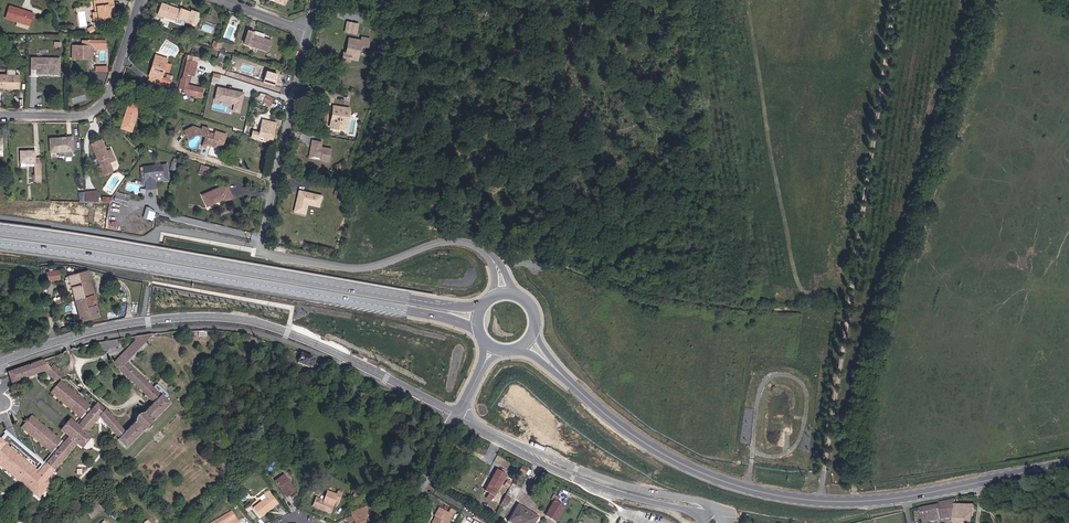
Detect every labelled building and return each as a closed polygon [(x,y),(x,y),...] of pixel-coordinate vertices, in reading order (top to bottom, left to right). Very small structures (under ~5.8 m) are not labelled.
[(109,14),(110,13),(114,13),(112,0),(99,0),(96,0),(98,12),(95,12),(92,13),(94,24),(110,21),(109,14)] [(196,25),(200,14),(192,11),(191,12),(181,8),(180,10),(161,3),(157,14),(176,21),(177,18),(185,21),(196,25)] [(29,26),(33,15),(20,11),(20,10),(8,6),(5,18),(29,26)] [(357,24),(347,22),(345,32),(355,34),(357,24)] [(268,51),(271,41),(253,35),(254,32),(248,30),(244,43),(268,51)] [(357,60),(360,45),(368,47),(369,39),(361,38),(360,41),(349,38),(348,43),(350,44),(348,53),(351,54),(350,59),(357,60)] [(87,56),(87,46),(92,46),(95,46),(105,47),(105,41),(92,40),(81,40),(81,46),(73,46),(72,58),(77,58),(77,56),(87,56)] [(92,58),(92,46),(87,46),(87,56),(77,56),(77,58),(92,58)] [(168,72),(170,65),(165,63),(166,59),(161,57),(161,59),(155,57),(149,76),(150,76),(149,80),(168,86),(170,80),(161,77),(163,70),(168,72)] [(59,69),(59,59),(31,58),(31,69),(37,69),(36,73),(47,74),(47,69),(59,69)] [(194,75),(197,63),(187,61),(183,78),(180,77),(178,88),(182,89),(182,92),(185,93),(189,74),(194,75)] [(277,74),(267,71),(263,81),(274,85),(277,74)] [(219,81),(220,74),(213,72),(211,79),(219,81)] [(19,75),(0,75),(0,88),(18,88),(19,75)] [(239,112),(243,96),(239,95),(240,92),(236,91),(235,93),(227,91),(227,89),(217,87),(215,99),(224,101),(225,98),(235,101),(233,110),(239,112)] [(270,105),(273,99),(266,95),(263,101),(270,105)] [(131,131),(138,110),(140,111),(141,105),(137,104),(136,109),(128,107),(121,128),(131,131)] [(345,130),(349,108),(343,107),(342,110),(332,108),(331,115),(333,115),(332,121),(333,121),(332,127),(332,128),(345,130)] [(272,139),(275,123),(267,121),(266,125),(262,124),(259,136),(272,139)] [(221,147),(226,135),(215,131),(214,134),(207,132),(208,129),(202,127),(201,129),(192,126),(184,130),(188,138),(197,133),(205,136),(209,137),(207,143),(215,146),(216,145),(221,147)] [(215,146),(207,143),(209,137),(205,136),(202,146),(214,150),(215,146)] [(56,138),(50,139),(51,152),(64,151),(64,156),(72,156),(71,151),(73,150),(72,139),(56,140),(56,138)] [(114,160),(110,150),(106,151),(101,140),(91,144),(104,174),(112,171),(112,170),(116,169),(116,167),(113,160),(114,160)] [(327,162),(330,150),(319,148),(320,143),(311,141),(309,146),(311,147),(313,157),(319,158),(319,160),(327,162)] [(41,180),(40,158),(35,158),(35,151),(20,151),(20,166),(35,166),(35,175),(35,180),(36,180),(41,180)] [(161,165),(143,167),(145,182),(155,181),(163,180),(161,165)] [(232,198),(226,184),(202,195),(207,206),(223,199),(224,201),(232,198)] [(319,207),(321,196),(299,190),(294,211),(305,214),(307,204),(319,207)] [(97,203),(97,195),(94,195),(94,191),(84,192),(85,200),(85,202),(97,203)] [(126,205),(129,196),(116,193),(114,202),(126,205)] [(90,282),(87,270),(77,273),(81,284),(90,282)] [(59,279),(58,271),(52,272),(50,272),(47,272),(48,281),(59,279)] [(84,297),(81,284),(77,273),(68,275),(75,300),(84,297)] [(99,315),(90,282),(81,284),(84,297),(90,318),(99,315)] [(90,318),(84,297),(75,300),(75,301),(72,301),(75,311),(78,310),(80,320),(90,318)] [(153,388),(126,363),(155,334),(153,334),(152,334),(144,335),(141,336),(139,336),(112,363),(153,403),(143,413),(139,414),(134,418),(134,421),(134,422),(124,432),(116,440),(125,449),(143,431),(148,430),(151,426),(152,422),(169,404),(161,396),(164,393),(164,391),(158,385),(156,385),(153,388)] [(256,346),(259,339),(251,337),(248,343),(256,346)] [(309,368),(313,358),(301,353),(297,363),(309,368)] [(65,376),(53,365),(50,368),(43,360),(8,372),(11,383),(44,371),(54,380),(65,376)] [(47,462),(55,470),(77,444),(81,448),(90,436),(86,433),(100,417),(115,436),(112,439),(115,442),(116,440),(124,432),(105,410),(97,403),(91,410),(89,408),(91,406),(60,380),(50,392),(80,418),(76,424),(70,419),(61,430),(66,435),(61,441),(31,415),(21,428),(51,453),(53,451),(55,453),(47,462)] [(32,396),(40,391),(35,384),(27,389),(32,396)] [(47,462),(39,471),(0,437),(0,465),(34,494),(55,470),(47,462)] [(501,484),(505,475),(496,470),(492,479),(501,484)] [(295,491),(284,475),(275,481),(286,497),(295,491)] [(491,501),(501,484),(492,479),(485,491),(488,493),(486,498),(491,501)] [(242,488),(239,486),(232,493),(234,496),(242,488)] [(277,504),(267,491),(264,494),(267,497),(253,508),(260,517),(277,504)] [(342,493),(338,491),(336,495),(327,491),(323,501),(318,499),(315,507),(328,512),(330,505),(332,506),(334,502),(338,503),(342,493)] [(506,505),(510,499),(505,496),(501,502),(505,504),(506,505)] [(955,517),(955,504),(955,499),(939,503),(939,504),(921,508),(924,522),(940,519),(955,517)] [(556,522),(564,507),(554,501),(545,516),(556,522)] [(538,517),(517,504),(507,522),(510,522),(534,522),(538,517)] [(974,505),(955,504),(955,517),(954,522),(972,522),(974,505)] [(113,513),(109,508),(104,512),(107,515),(108,515),(109,517),(113,513)] [(352,516),(366,511),(364,508),(351,513),(352,516)] [(434,522),(445,522),(447,522),(448,522),(452,517),(451,517),(449,515),(450,514),(448,513),(439,508),(434,516),(437,517),(434,522)] [(255,517),(250,511),(247,514),(252,520),(255,517)] [(366,516),(367,515),(366,511),(352,516),(354,520),(355,522),(368,522),(366,516)] [(480,522),(484,516),(476,512),(473,517),(480,522)]
